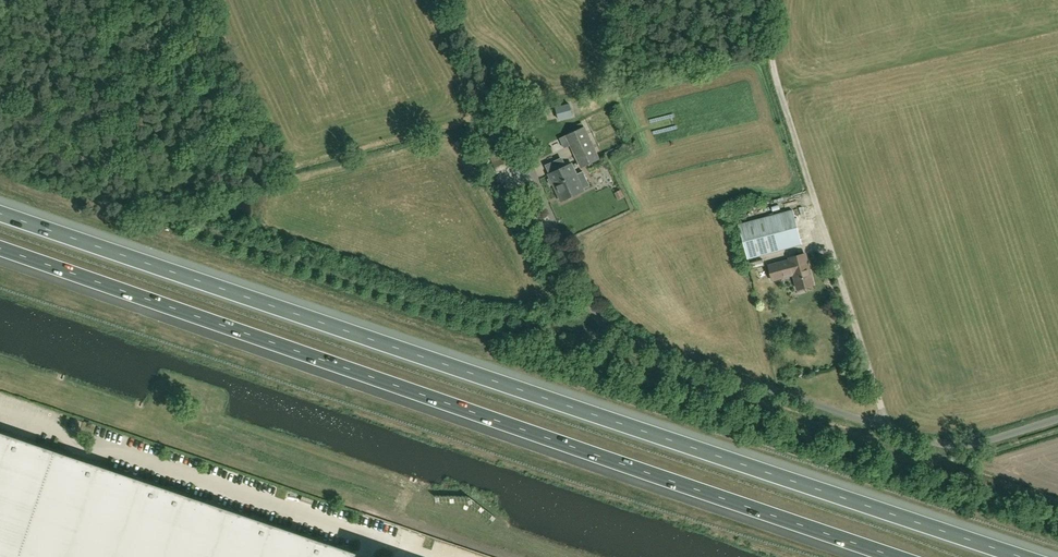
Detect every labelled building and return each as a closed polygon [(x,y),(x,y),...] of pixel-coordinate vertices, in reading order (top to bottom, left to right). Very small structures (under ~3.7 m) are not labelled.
[(573,116),(570,104),(556,108),(560,120),(573,116)] [(564,147),(570,145),(581,168),(601,159),(585,126),(565,135),(566,136),(560,139),(564,147)] [(493,163),(498,173),(520,163),(515,153),(493,163)] [(554,184),(562,201),(591,188),(583,172),(577,175),(572,164),(567,166),(565,162),(560,164),(558,160),(547,165),(551,174),(550,174),(551,178),(549,179),(551,185),(554,184)] [(623,199),(629,197),(626,190),(620,192),(623,199)] [(748,259),(802,244),(793,210),(739,224),(748,259)] [(797,288),(814,284),(806,254),(789,259),(790,260),(770,265),(774,280),(794,275),(797,288)] [(354,552),(0,432),(0,556),(352,556),(354,552)]
